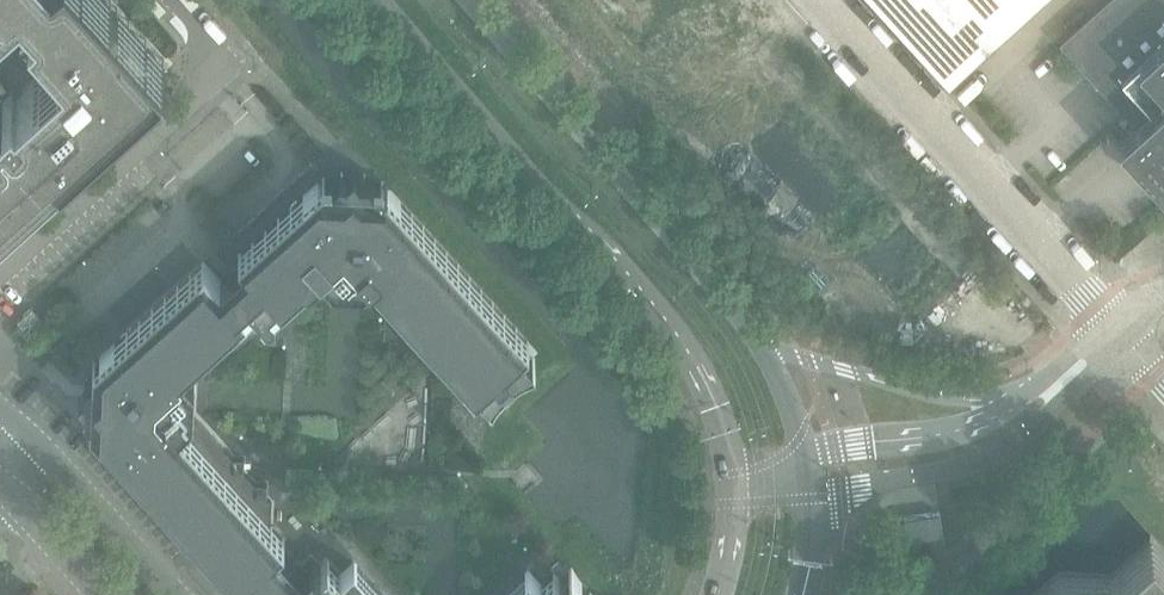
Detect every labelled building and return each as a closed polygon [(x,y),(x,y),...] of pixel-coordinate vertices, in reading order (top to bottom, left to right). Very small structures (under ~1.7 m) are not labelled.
[(38,172),(34,168),(41,161),(42,162),(43,163),(45,163),(47,163),(49,163),(50,163),(51,162),(52,161),(53,160),(54,158),(55,157),(55,155),(55,154),(54,153),(54,152),(53,150),(57,146),(61,151),(165,57),(113,0),(0,0),(0,206),(38,172)] [(877,1),(948,80),(1039,0),(876,0),(877,1)] [(1060,41),(1082,66),(1136,125),(1119,140),(1163,190),(1163,0),(1104,0),(1060,41)] [(529,341),(391,190),(384,182),(342,136),(314,162),(313,163),(229,240),(209,218),(42,369),(45,373),(83,415),(90,423),(217,562),(236,583),(252,568),(276,594),(597,594),(571,566),(566,560),(549,576),(540,566),(443,459),(489,418),(479,407),(490,397),(492,399),(495,392),(505,384),(516,374),(529,362),(535,359),(534,357),(539,353),(529,341)] [(32,307),(17,321),(29,333),(44,320),(32,307)] [(904,517),(909,549),(909,552),(945,547),(939,512),(904,517)] [(1152,540),(1111,577),(1111,594),(1163,594),(1163,553),(1152,540)] [(869,594),(870,594),(889,594),(880,585),(869,594)]
